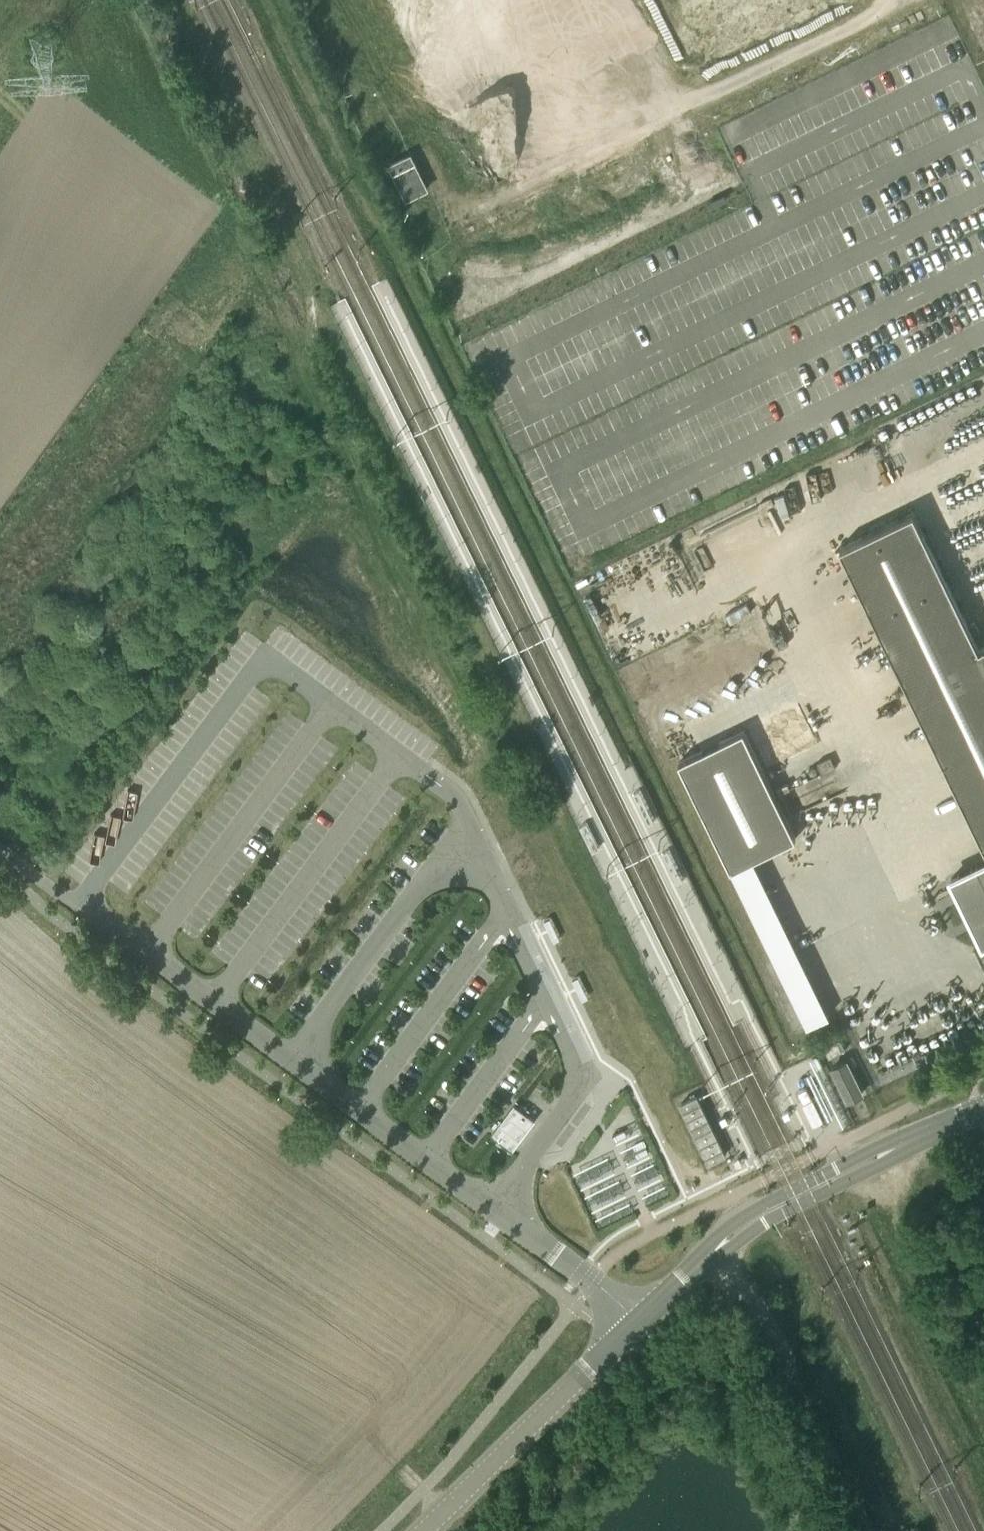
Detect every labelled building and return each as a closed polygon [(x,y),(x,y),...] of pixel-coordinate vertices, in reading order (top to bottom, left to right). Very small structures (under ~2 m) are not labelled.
[(390,163),(407,197),(427,187),(410,153),(390,163)] [(839,547),(983,847),(983,645),(979,648),(913,512),(839,547)] [(743,730),(679,762),(731,869),(796,838),(743,730)] [(976,865),(977,866),(951,878),(983,943),(983,942),(983,861),(976,865)] [(459,925),(457,937),(472,938),(473,926),(459,925)] [(847,1059),(831,1067),(848,1101),(848,1102),(862,1095),(864,1094),(853,1071),(847,1059)] [(697,1094),(680,1103),(685,1114),(703,1106),(697,1094)] [(527,1114),(515,1105),(493,1134),(512,1148),(529,1126),(529,1125),(527,1115),(527,1114)] [(703,1106),(685,1114),(689,1123),(691,1122),(699,1118),(698,1115),(705,1112),(703,1106)] [(689,1123),(693,1130),(710,1121),(705,1112),(698,1115),(699,1118),(689,1123)] [(695,1129),(693,1130),(709,1163),(712,1162),(726,1155),(710,1121),(695,1129)]
